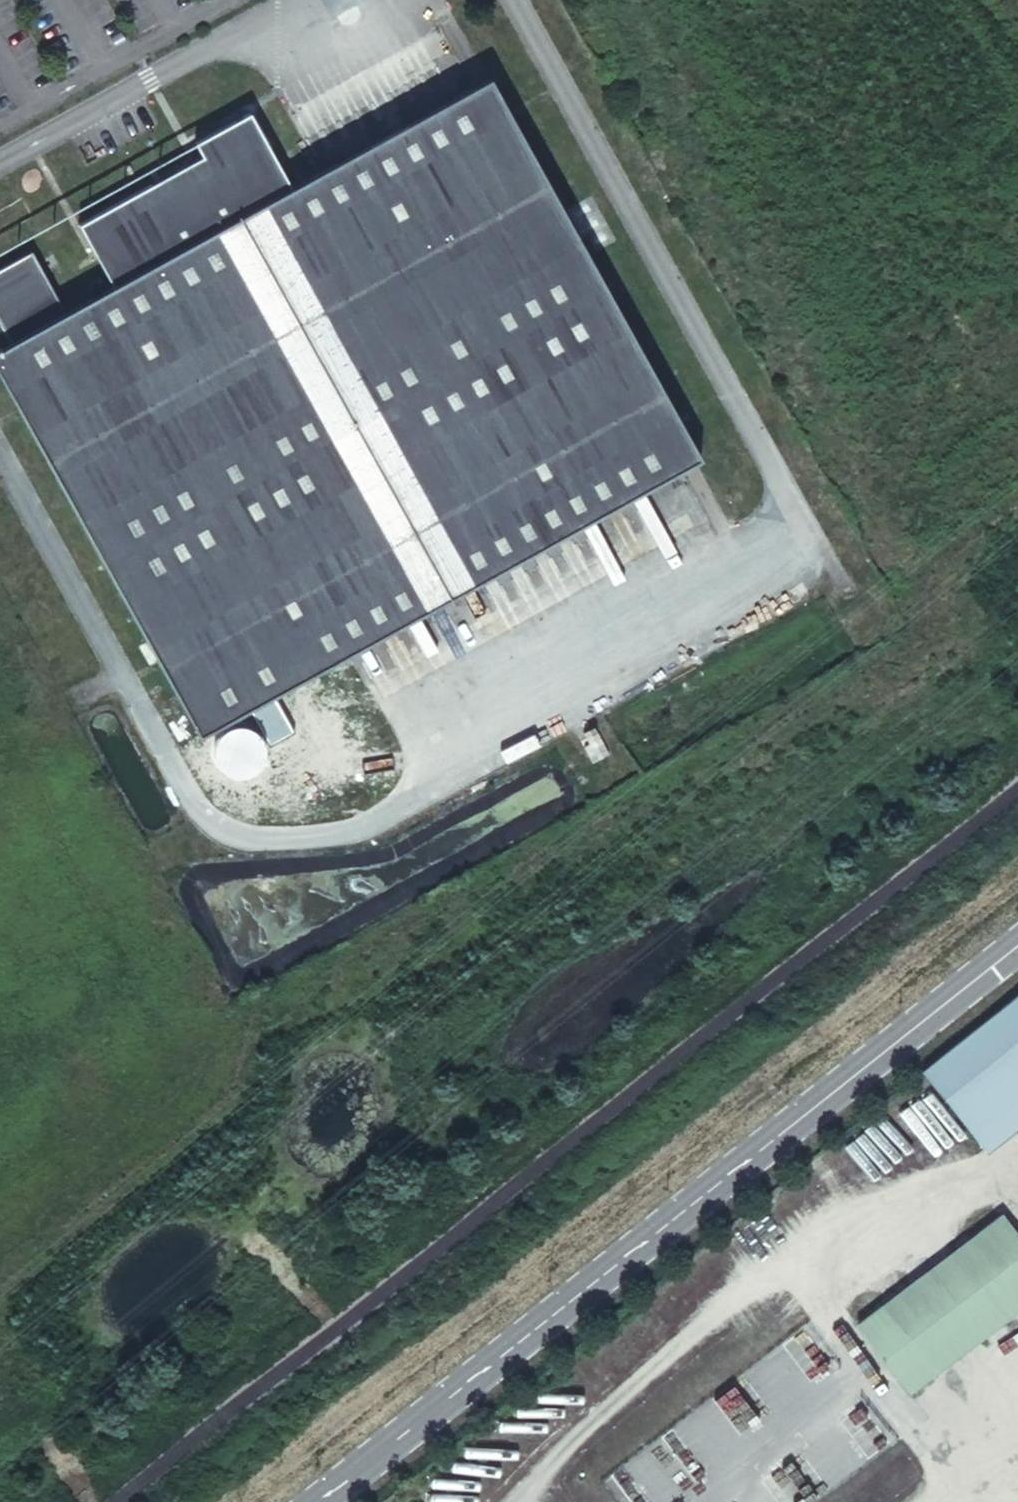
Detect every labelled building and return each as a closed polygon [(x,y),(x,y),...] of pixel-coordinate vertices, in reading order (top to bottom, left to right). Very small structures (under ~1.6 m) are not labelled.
[(221,774),(250,758),(247,754),(246,754),(244,753),(243,753),(241,752),(240,751),(239,750),(238,750),(236,748),(235,747),(234,746),(233,745),(232,744),(232,743),(231,741),(230,740),(230,738),(229,737),(229,735),(229,734),(229,732),(229,730),(229,729),(230,728),(230,726),(230,725),(228,718),(700,455),(489,75),(291,184),(249,109),(193,140),(204,159),(155,187),(151,181),(77,220),(111,283),(65,309),(31,248),(0,265),(0,376),(221,774)] [(266,749),(270,744),(271,743),(273,737),(273,734),(273,728),(272,725),(270,721),(268,718),(265,715),(261,712),(257,711),(252,710),(248,710),(243,712),(239,714),(235,717),(232,722),(230,725),(230,726),(230,728),(229,729),(229,730),(229,732),(229,734),(229,735),(229,737),(230,738),(230,740),(231,741),(232,743),(232,744),(233,745),(234,746),(235,747),(236,748),(238,750),(239,750),(240,751),(241,752),(243,753),(244,753),(246,754),(247,754),(250,754),(255,754),(260,752),(266,749)] [(930,1089),(978,1148),(1017,1116),(1017,1019),(930,1089)] [(978,1148),(995,1172),(1017,1154),(1017,1116),(978,1148)] [(1010,1230),(865,1341),(919,1412),(1017,1337),(1017,1241),(1010,1230)]
